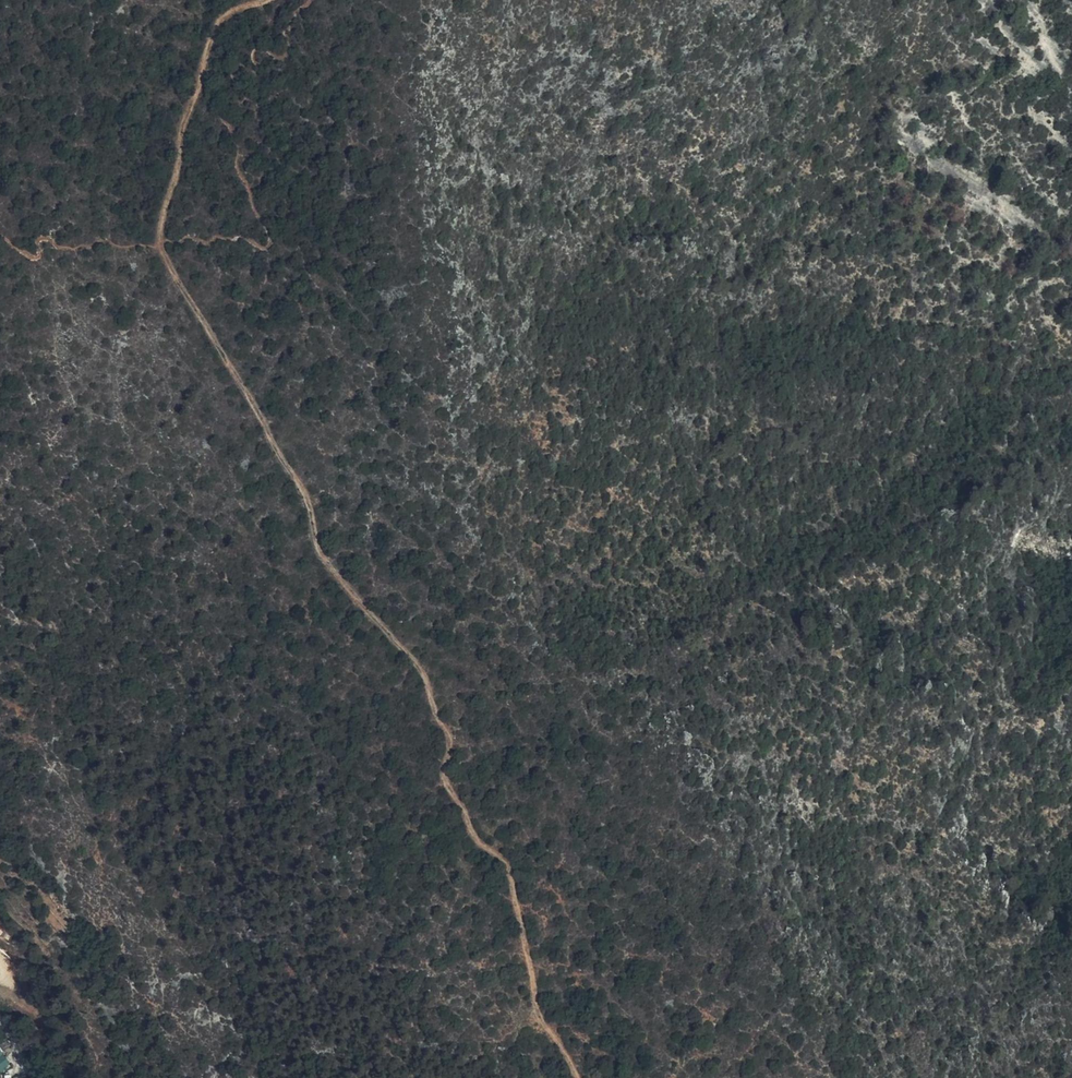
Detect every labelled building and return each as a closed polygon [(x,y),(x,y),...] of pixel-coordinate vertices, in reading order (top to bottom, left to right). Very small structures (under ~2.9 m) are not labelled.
[(22,1036),(28,1046),(33,1043),(27,1032),(22,1036)] [(12,1062),(0,1047),(0,1071),(12,1062)] [(42,1056),(47,1069),(51,1066),(40,1051),(39,1052),(42,1056)] [(45,1071),(47,1069),(42,1056),(39,1052),(34,1055),(45,1071)]
